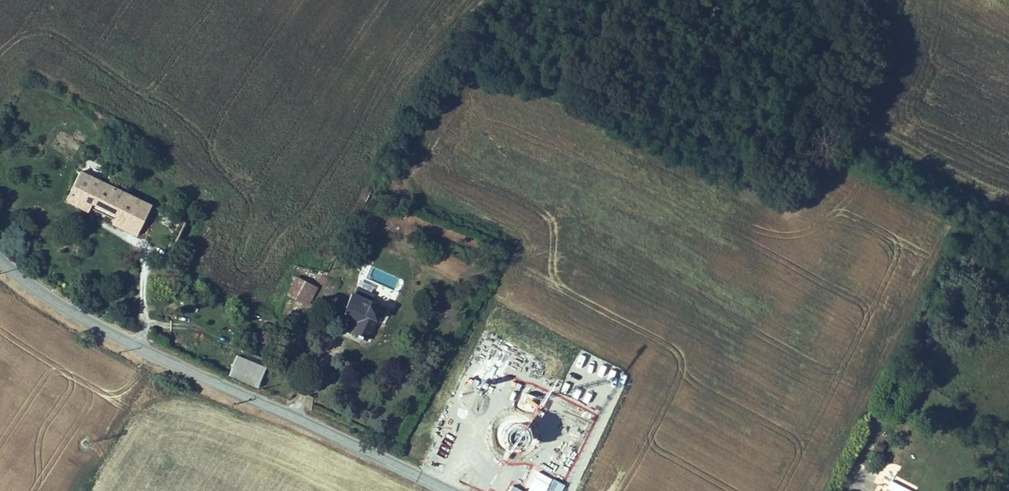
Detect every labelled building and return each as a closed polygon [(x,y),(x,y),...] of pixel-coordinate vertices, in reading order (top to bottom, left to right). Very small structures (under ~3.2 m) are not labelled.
[(125,230),(139,200),(80,171),(66,201),(88,212),(89,209),(92,204),(116,215),(113,220),(111,223),(125,230)] [(139,200),(125,230),(137,236),(151,206),(139,200)] [(92,204),(89,209),(113,220),(116,215),(92,204)] [(965,253),(956,266),(959,268),(967,254),(965,253)] [(972,257),(964,271),(968,273),(976,260),(972,257)] [(303,301),(304,299),(311,285),(312,285),(297,277),(289,293),(303,301)] [(316,288),(311,285),(304,299),(309,301),(316,288)] [(367,340),(376,319),(381,309),(371,305),(372,302),(353,293),(344,312),(356,318),(360,320),(354,334),(367,340)] [(372,302),(371,305),(381,309),(376,319),(380,321),(386,307),(373,301),(372,302)] [(356,318),(349,332),(354,334),(360,320),(356,318)] [(236,355),(228,375),(257,386),(265,366),(236,355)] [(891,482),(886,490),(907,490),(891,482)]
